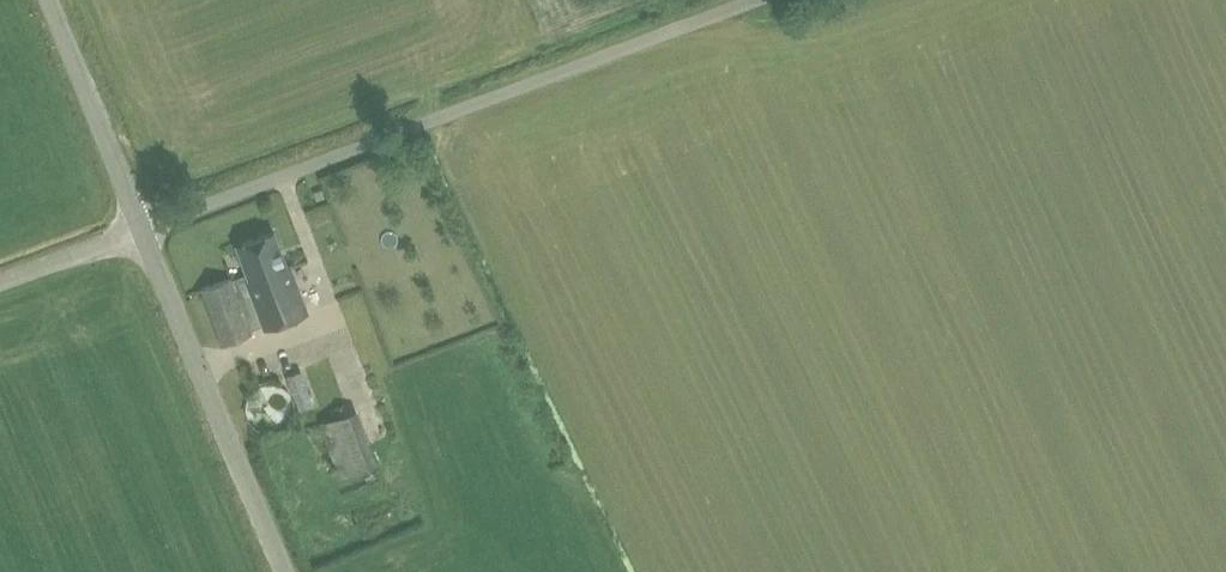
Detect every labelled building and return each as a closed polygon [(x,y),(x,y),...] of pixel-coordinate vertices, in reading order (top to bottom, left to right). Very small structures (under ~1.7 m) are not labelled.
[(236,243),(246,272),(249,278),(286,265),(274,230),(236,243)] [(249,278),(246,272),(232,277),(232,275),(199,287),(221,344),(253,332),(247,315),(257,311),(263,328),(309,310),(291,263),(286,265),(249,278)] [(300,370),(286,375),(290,385),(304,379),(300,370)] [(338,477),(368,466),(348,412),(319,423),(338,477)]
